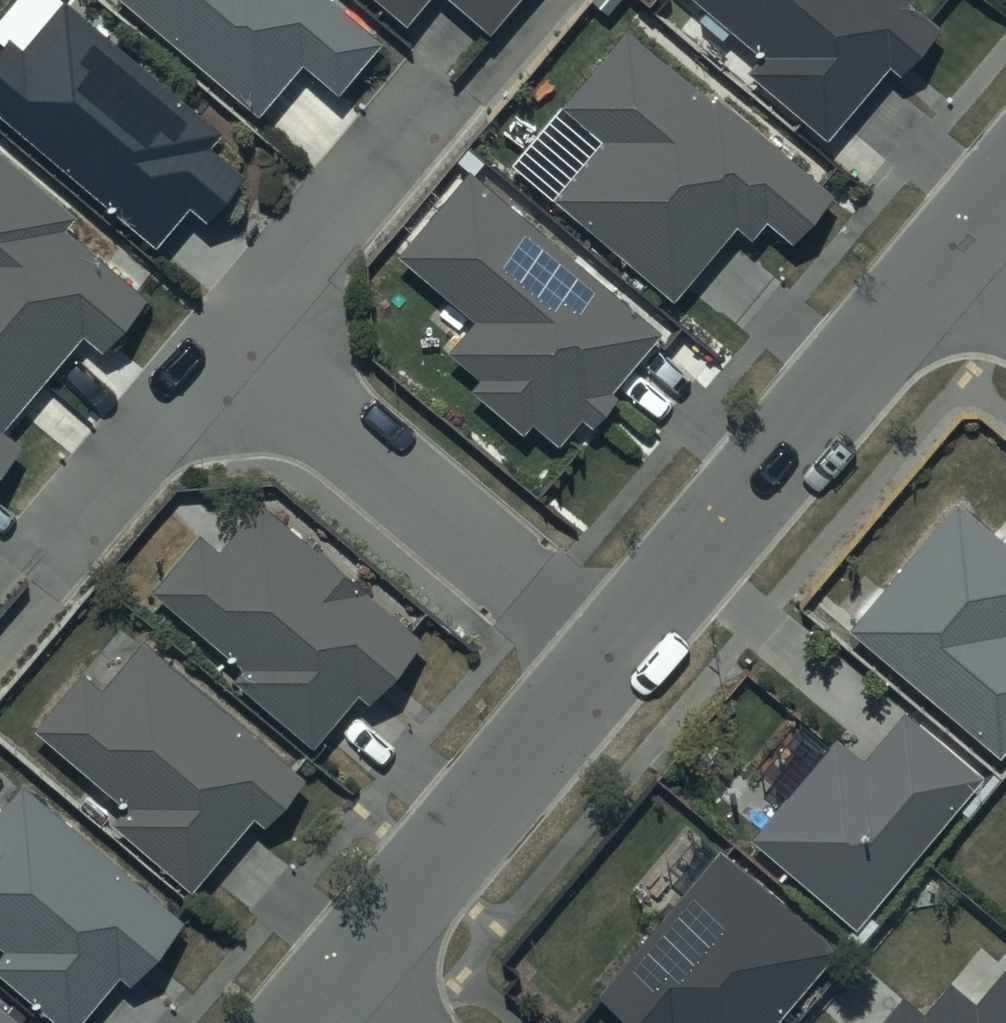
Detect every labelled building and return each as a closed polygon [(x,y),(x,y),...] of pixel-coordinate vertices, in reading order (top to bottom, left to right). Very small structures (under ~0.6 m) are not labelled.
[(333,0),(118,0),(259,118),(302,67),(339,98),(385,44),(333,0)] [(407,21),(425,0),(381,0),(407,21)] [(492,33),(519,0),(451,0),(492,33)] [(906,0),(693,0),(762,59),(750,74),(828,140),(889,69),(900,79),(942,30),(906,0)] [(63,7),(24,54),(7,40),(0,49),(0,121),(153,248),(187,207),(208,224),(247,177),(211,147),(220,137),(63,7)] [(834,198),(630,25),(561,107),(603,143),(553,202),(673,302),(736,228),(752,242),(767,225),(793,246),(834,198)] [(0,151),(0,476),(24,448),(5,431),(83,340),(101,356),(147,303),(65,233),(78,218),(0,151)] [(660,334),(470,176),(402,257),(477,319),(449,353),(480,379),(469,391),(524,437),(532,426),(558,448),(582,419),(592,427),(616,398),(610,393),(660,334)] [(956,501),(847,632),(1000,758),(1005,751),(1005,543),(956,501)] [(421,643),(260,506),(220,553),(200,536),(151,593),(244,672),(235,683),(313,749),(357,697),(368,706),(421,643)] [(303,780),(142,644),(100,694),(79,677),(33,731),(129,812),(116,827),(194,893),(254,823),(261,829),(303,780)] [(981,778),(904,714),(864,763),(835,739),(749,842),(855,929),(981,778)] [(23,789),(0,816),(0,948),(6,953),(0,960),(0,979),(51,1022),(83,1022),(120,980),(130,988),(183,926),(23,789)] [(719,852),(595,1000),(623,1022),(773,1022),(836,949),(719,852)] [(974,1007),(953,989),(925,1021),(902,1001),(884,1022),(1005,1022),(1005,969),(974,1007)] [(0,1006),(0,1022),(20,1022),(0,1006)]
